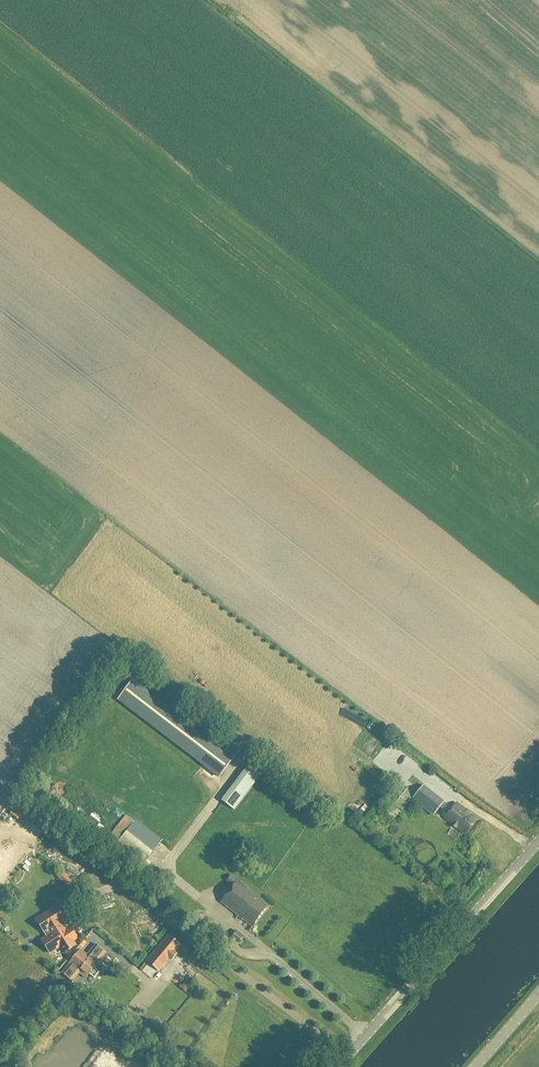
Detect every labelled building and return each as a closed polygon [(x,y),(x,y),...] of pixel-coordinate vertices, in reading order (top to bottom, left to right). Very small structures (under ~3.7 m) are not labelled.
[(219,778),(240,752),(230,745),(225,750),(133,679),(117,700),(219,778)] [(226,801),(236,808),(264,768),(254,760),(226,801)] [(424,783),(435,790),(438,785),(427,778),(424,783)] [(433,816),(445,802),(424,784),(412,799),(433,816)] [(407,804),(412,797),(405,792),(400,798),(407,804)] [(465,835),(478,820),(458,803),(445,818),(465,835)] [(142,865),(147,860),(161,841),(135,821),(116,844),(142,865)] [(252,926),(267,907),(253,895),(254,893),(238,880),(221,901),(252,926)] [(56,908),(37,921),(45,933),(48,931),(51,936),(45,940),(53,953),(60,948),(63,954),(75,946),(60,923),(64,920),(56,908)] [(176,954),(175,952),(180,946),(168,935),(147,960),(159,970),(170,958),(171,960),(176,954)] [(69,964),(70,964),(62,973),(72,982),(80,973),(86,978),(89,974),(94,979),(99,973),(94,968),(98,964),(97,964),(107,953),(97,945),(88,955),(82,950),(69,964)] [(185,988),(196,976),(189,969),(178,981),(185,988)]
